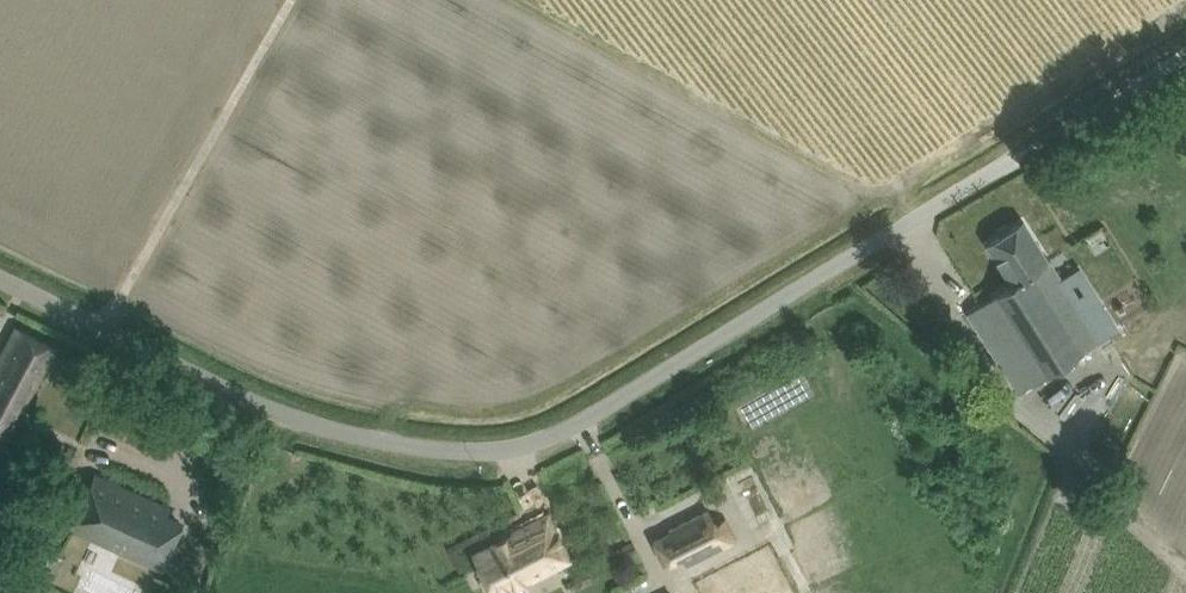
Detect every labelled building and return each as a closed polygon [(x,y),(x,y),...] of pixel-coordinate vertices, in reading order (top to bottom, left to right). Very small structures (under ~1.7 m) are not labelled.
[(1101,341),(1100,339),(1115,328),(1103,308),(1086,318),(1023,220),(987,244),(1012,283),(968,311),(1021,393),(1101,341)] [(10,440),(57,351),(17,330),(0,362),(0,435),(10,440)] [(147,416),(141,428),(155,435),(156,433),(163,437),(168,429),(160,425),(161,423),(147,416)] [(72,525),(162,566),(181,524),(164,516),(169,507),(96,474),(87,495),(72,525)] [(671,532),(654,541),(666,565),(684,556),(688,564),(736,540),(725,520),(716,525),(709,510),(670,530),(671,532)] [(475,555),(494,592),(499,592),(530,577),(531,580),(572,560),(548,515),(514,532),(515,534),(475,555)] [(44,549),(38,561),(50,567),(56,554),(44,549)]
